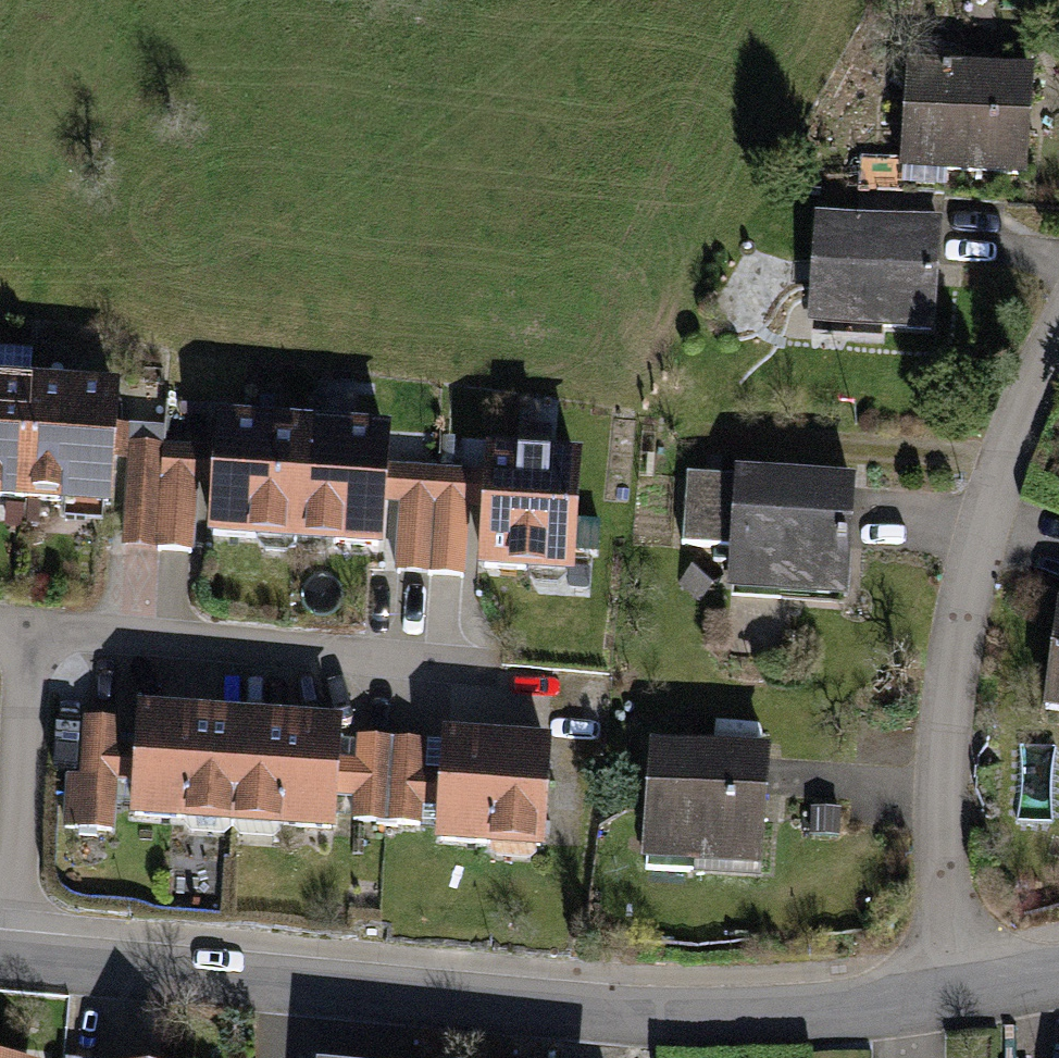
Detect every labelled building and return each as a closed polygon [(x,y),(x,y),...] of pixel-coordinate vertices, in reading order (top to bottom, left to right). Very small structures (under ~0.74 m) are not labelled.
[(1033,68),(910,59),(902,161),(862,158),(859,190),(947,197),(949,172),(1025,178),(1033,68)] [(859,190),(858,217),(945,224),(947,197),(859,190)] [(858,217),(817,215),(810,328),(937,336),(945,224),(858,217)] [(0,377),(0,501),(24,503),(32,379),(0,377)] [(119,385),(32,379),(24,503),(110,509),(114,460),(117,426),(119,385)] [(305,421),(215,415),(213,447),(210,487),(206,539),(297,545),(305,421)] [(390,427),(305,421),(297,545),(382,550),(385,506),(388,465),(390,427)] [(165,429),(117,426),(114,460),(129,461),(124,547),(193,552),(197,487),(210,487),(213,447),(164,444),(165,429)] [(581,455),(486,449),(485,472),(482,509),(478,570),(574,576),(581,455)] [(485,472),(388,465),(385,506),(399,507),(394,574),(465,579),(471,509),(482,509),(485,472)] [(857,479),(739,473),(739,479),(735,550),(733,596),(851,602),(857,479)] [(735,550),(739,479),(687,476),(683,547),(735,550)] [(703,557),(681,584),(700,601),(723,574),(703,557)] [(1049,708),(1058,710),(1058,633),(1049,708)] [(231,825),(239,715),(137,708),(134,749),(132,784),(129,817),(231,825)] [(339,723),(239,715),(231,825),(332,832),(335,797),(337,760),(339,723)] [(132,784),(134,749),(115,747),(117,720),(81,717),(77,774),(65,773),(61,829),(113,832),(116,783),(132,784)] [(550,741),(443,733),(440,774),(438,808),(435,845),(542,853),(550,741)] [(354,761),(337,760),(335,797),(353,798),(352,822),(422,826),(423,807),(438,808),(440,774),(427,773),(429,741),(355,736),(354,761)] [(775,748),(653,739),(644,859),(766,868),(775,748)] [(842,809),(814,809),(814,837),(842,837),(842,809)]
